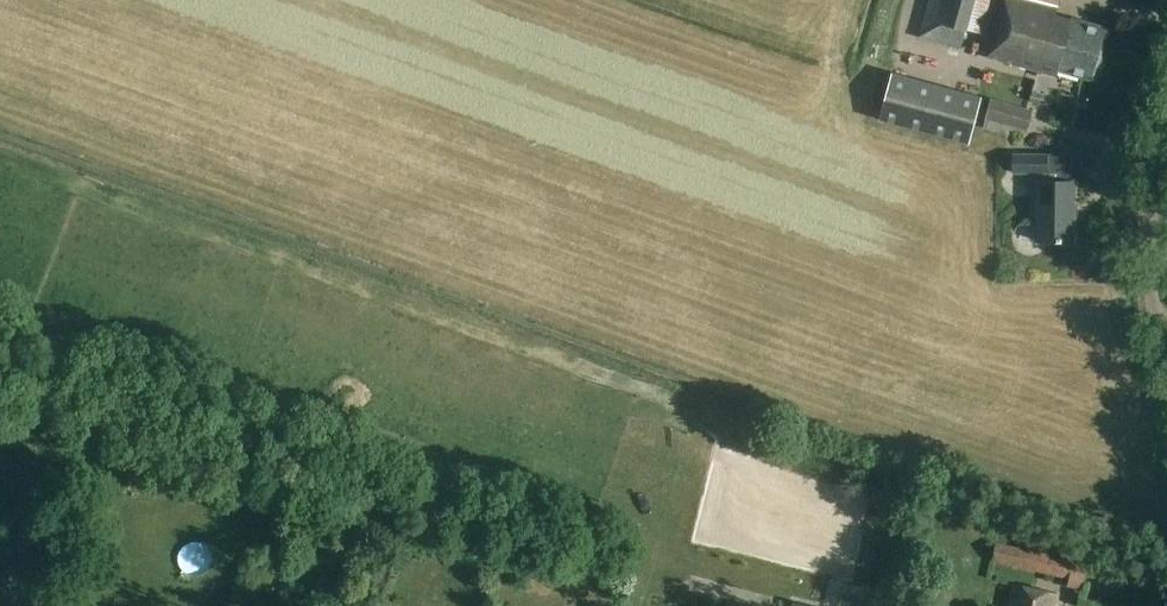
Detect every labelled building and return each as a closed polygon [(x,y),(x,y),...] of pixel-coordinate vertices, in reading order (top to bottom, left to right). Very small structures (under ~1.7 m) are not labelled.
[(920,38),(960,48),(967,27),(974,0),(930,0),(920,38)] [(989,57),(1057,76),(1060,67),(1092,76),(1105,32),(1055,18),(1060,0),(1004,0),(989,57)] [(982,100),(893,74),(880,120),(970,145),(982,100)] [(1046,94),(1032,90),(1029,100),(1043,103),(1046,94)] [(991,99),(985,118),(1028,131),(1034,112),(991,99)] [(1047,182),(1047,155),(1012,156),(1012,174),(1035,173),(1036,221),(1039,221),(1039,241),(1072,241),(1072,182),(1047,182)] [(992,194),(1001,242),(1027,237),(1019,189),(992,194)] [(956,499),(953,509),(968,513),(971,503),(956,499)] [(1069,585),(1082,588),(1088,562),(998,542),(994,561),(1070,578),(1069,585)] [(258,558),(270,562),(273,553),(261,550),(258,558)] [(260,562),(256,573),(265,576),(269,565),(260,562)] [(1058,594),(1015,585),(1010,605),(1056,605),(1058,594)]
